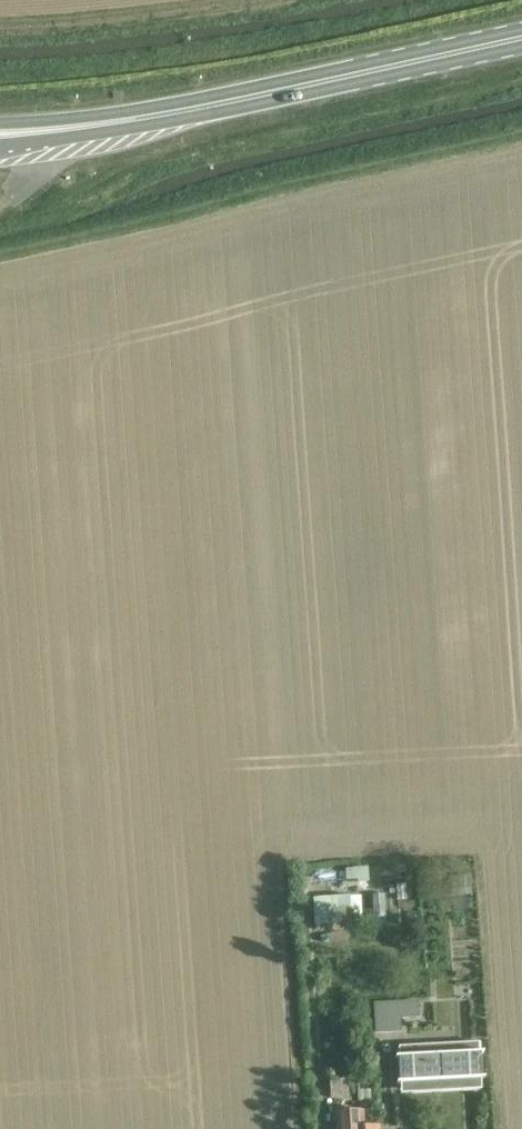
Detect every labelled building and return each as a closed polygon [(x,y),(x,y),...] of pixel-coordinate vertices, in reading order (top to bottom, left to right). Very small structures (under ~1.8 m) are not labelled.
[(449,878),(450,897),(470,896),(469,876),(449,878)] [(360,896),(311,899),(313,928),(362,925),(360,896)] [(409,1020),(417,1020),(416,1001),(372,1004),(373,1035),(400,1034),(399,1021),(409,1020)] [(398,1059),(395,1059),(397,1086),(401,1085),(480,1081),(485,1080),(483,1053),(479,1054),(479,1043),(434,1046),(398,1048),(398,1059)] [(329,1099),(348,1098),(347,1079),(328,1080),(329,1099)] [(371,1090),(358,1091),(359,1105),(372,1104),(371,1090)] [(331,1114),(332,1128),(378,1128),(378,1127),(364,1128),(363,1112),(360,1112),(337,1114),(331,1114)]
